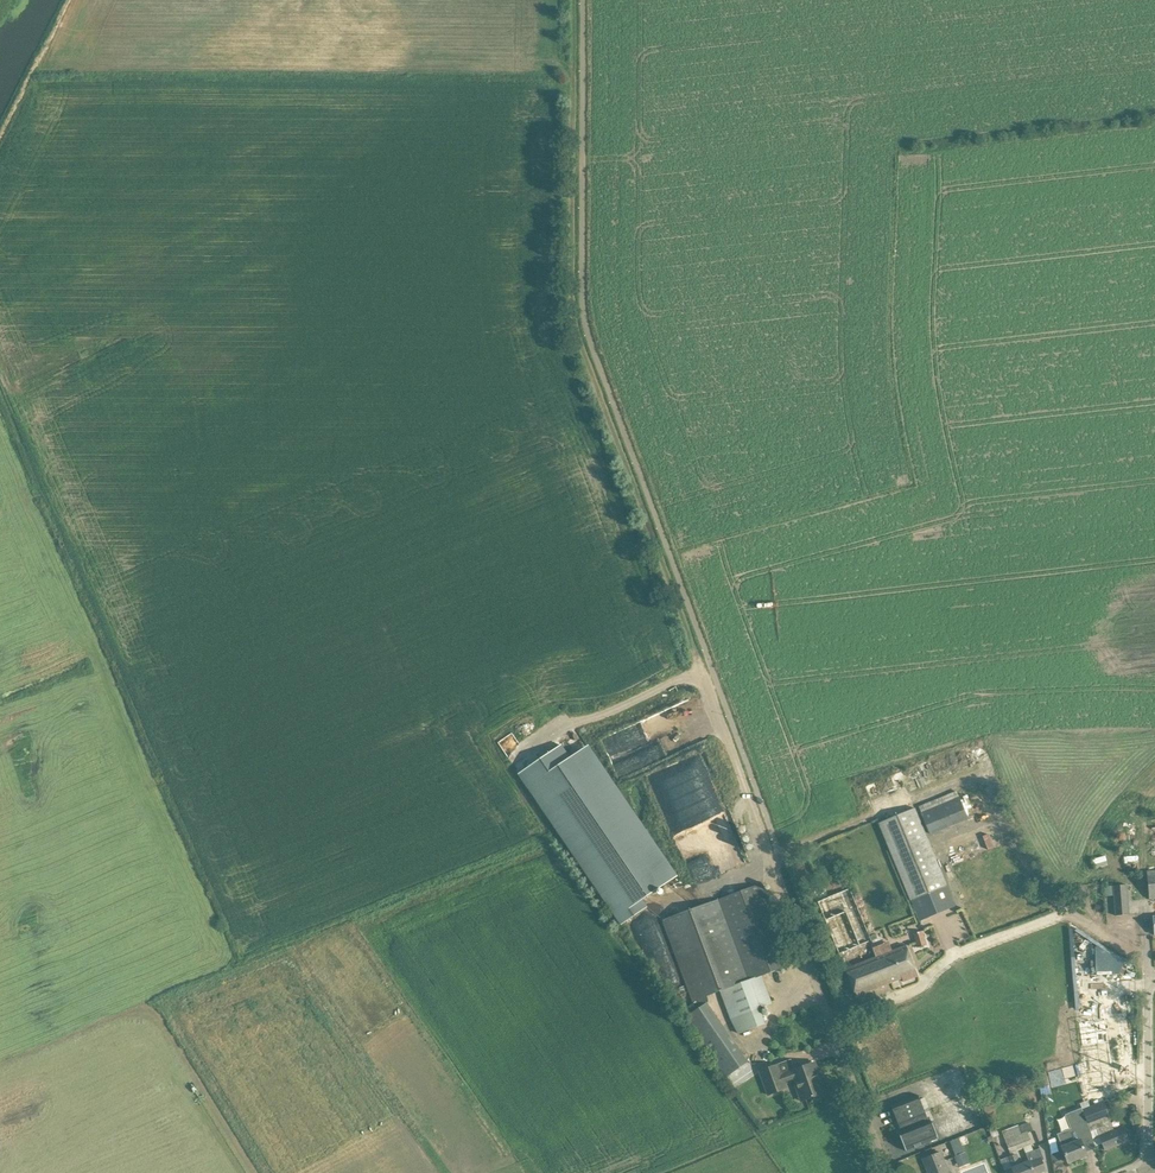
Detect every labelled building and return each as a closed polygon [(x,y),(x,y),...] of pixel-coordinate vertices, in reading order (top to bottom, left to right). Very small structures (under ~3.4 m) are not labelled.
[(557,776),(544,757),(519,774),(621,924),(647,907),(642,900),(676,877),(591,753),(557,776)] [(948,794),(918,806),(921,812),(930,834),(958,823),(948,794)] [(955,906),(930,847),(914,808),(879,823),(895,862),(920,921),(955,906)] [(1105,856),(1093,859),(1096,869),(1108,866),(1105,856)] [(1147,872),(1148,887),(1149,899),(1154,898),(1154,871),(1147,872)] [(762,975),(792,964),(762,883),(662,920),(693,1001),(721,991),(731,1018),(739,1033),(766,1024),(760,1007),(772,1003),(762,975)] [(1115,915),(1130,915),(1127,885),(1104,886),(1104,896),(1114,895),(1115,915)] [(838,954),(872,940),(851,888),(817,902),(838,954)] [(910,899),(906,891),(897,895),(901,903),(910,899)] [(923,931),(914,934),(918,947),(927,944),(923,931)] [(903,981),(918,976),(906,945),(846,968),(857,996),(902,978),(903,981)] [(1104,1018),(1079,1022),(1089,1091),(1115,1087),(1104,1018)] [(822,1096),(821,1094),(826,1092),(815,1062),(781,1074),(778,1064),(760,1071),(769,1095),(786,1088),(784,1083),(794,1079),(802,1101),(814,1096),(815,1099),(822,1096)] [(1084,1063),(1038,1074),(1041,1087),(1065,1081),(1065,1078),(1077,1075),(1085,1074),(1084,1063)] [(938,1138),(931,1120),(931,1121),(928,1122),(927,1117),(918,1095),(891,1105),(900,1128),(902,1132),(900,1133),(899,1133),(906,1151),(907,1150),(938,1138)] [(1094,1138),(1100,1136),(1106,1150),(1128,1141),(1123,1127),(1114,1130),(1103,1101),(1083,1109),(1093,1135),(1094,1138)] [(1083,1109),(1082,1107),(1069,1113),(1075,1129),(1058,1136),(1064,1151),(1068,1162),(1087,1155),(1081,1140),(1092,1135),(1093,1138),(1094,1138),(1093,1135),(1083,1109)] [(1018,1125),(1002,1131),(1003,1132),(1005,1140),(1010,1152),(1023,1147),(1031,1144),(1032,1144),(1028,1132),(1022,1135),(1019,1126),(1018,1125)] [(999,1135),(999,1134),(996,1126),(989,1128),(992,1137),(999,1135)] [(1009,1157),(1013,1167),(1012,1168),(1014,1171),(1014,1172),(1040,1172),(1046,1170),(1042,1160),(1044,1159),(1040,1148),(1034,1151),(1026,1154),(1029,1161),(1021,1165),(1016,1154),(1009,1157)] [(958,1167),(969,1163),(965,1152),(954,1156),(958,1167)] [(941,1153),(923,1160),(929,1172),(949,1172),(941,1153)]
